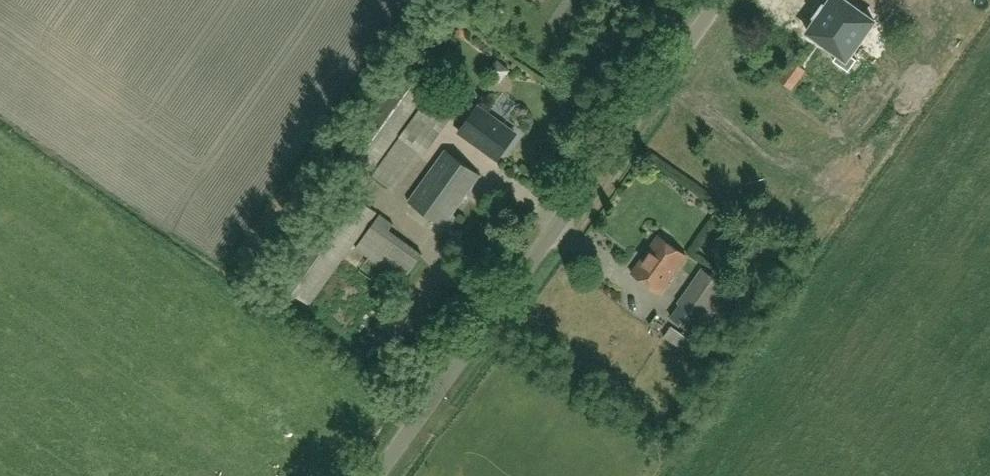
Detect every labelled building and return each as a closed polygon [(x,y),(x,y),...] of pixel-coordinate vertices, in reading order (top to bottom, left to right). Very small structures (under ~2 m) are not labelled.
[(847,0),(830,0),(825,7),(824,6),(818,15),(819,16),(808,31),(839,53),(834,60),(849,70),(857,59),(851,54),(875,20),(847,0)] [(891,0),(871,0),(884,10),(891,0)] [(494,59),(484,72),(496,82),(506,69),(494,59)] [(792,91),(807,70),(793,60),(778,80),(792,91)] [(370,173),(432,87),(404,67),(342,154),(370,173)] [(387,186),(415,148),(420,152),(447,116),(424,100),(398,136),(400,138),(373,176),(387,186)] [(495,161),(516,133),(479,106),(458,134),(495,161)] [(443,226),(480,175),(446,150),(409,202),(443,226)] [(310,305),(377,212),(343,187),(276,280),(310,305)] [(403,281),(423,255),(389,230),(394,224),(380,214),(356,247),(369,257),(392,274),(403,281)] [(661,293),(688,255),(659,235),(632,273),(661,293)] [(709,310),(726,284),(703,269),(680,304),(682,305),(673,319),(699,336),(714,313),(709,310)] [(663,338),(680,349),(687,339),(670,328),(663,338)]
